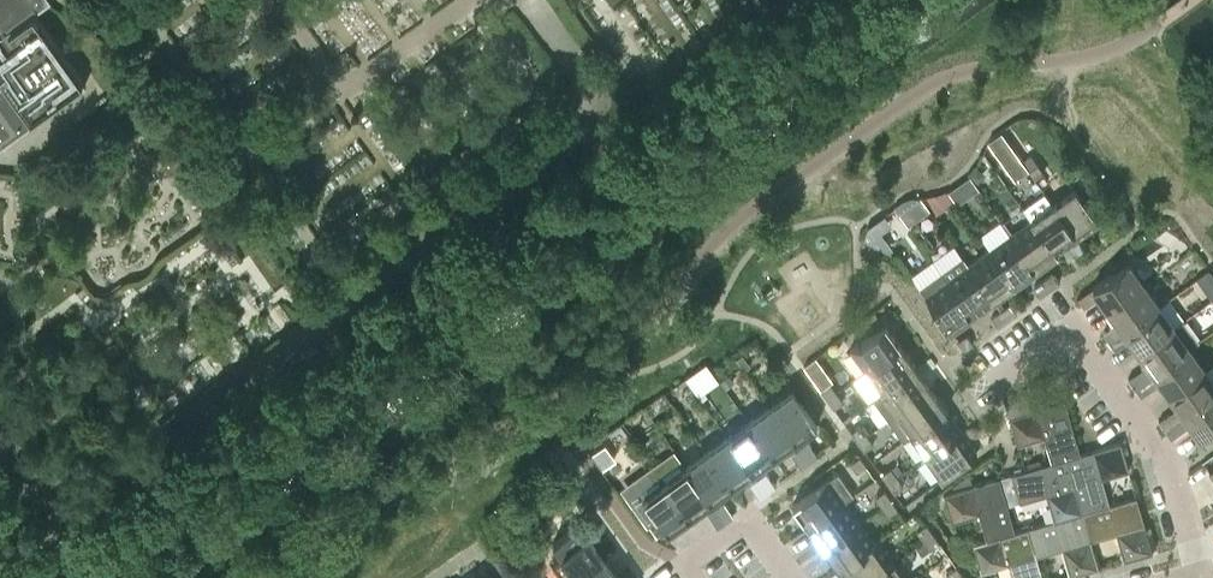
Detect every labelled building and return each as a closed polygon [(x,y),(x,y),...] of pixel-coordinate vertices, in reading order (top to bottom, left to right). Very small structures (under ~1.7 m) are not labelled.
[(8,138),(19,130),(43,113),(84,84),(33,12),(49,0),(0,0),(0,126),(8,138)] [(52,125),(43,113),(19,130),(27,142),(52,125)] [(27,142),(35,153),(36,154),(60,137),(59,136),(52,125),(27,142)] [(1000,131),(988,140),(999,156),(1012,147),(1000,131)] [(1023,160),(1022,160),(1028,169),(1028,170),(1037,163),(1031,154),(1023,160)] [(1028,170),(1035,179),(1044,172),(1037,163),(1028,170)] [(1026,185),(1035,179),(1028,170),(1019,176),(1026,185)] [(949,191),(957,203),(966,196),(958,184),(949,191)] [(1074,187),(1052,203),(1077,238),(1099,222),(1074,187)] [(920,197),(912,203),(921,215),(929,209),(920,197)] [(1056,253),(1077,238),(1052,203),(1050,204),(1045,197),(1027,209),(1033,217),(1031,218),(1056,253)] [(1035,268),(1056,253),(1031,218),(1010,233),(1035,268)] [(881,231),(868,240),(888,250),(892,248),(881,231)] [(1014,283),(1035,268),(1010,233),(989,248),(1014,283)] [(993,298),(1014,283),(989,248),(968,264),(993,298)] [(941,271),(972,314),(993,298),(968,264),(962,256),(941,271)] [(1092,286),(1108,309),(1143,284),(1127,261),(1092,286)] [(950,330),(972,314),(941,271),(919,287),(950,330)] [(1052,272),(1043,279),(1049,288),(1058,281),(1052,272)] [(1049,288),(1043,279),(1034,285),(1040,294),(1049,288)] [(1108,309),(1123,330),(1158,305),(1143,284),(1108,309)] [(1084,306),(1093,300),(1086,291),(1077,297),(1084,306)] [(1009,303),(1000,309),(1007,318),(1016,312),(1009,303)] [(1129,338),(1139,351),(1174,326),(1158,305),(1123,330),(1118,334),(1109,340),(1115,349),(1129,338)] [(1007,318),(1000,309),(991,316),(998,324),(1007,318)] [(849,348),(865,371),(900,345),(884,323),(849,348)] [(1102,332),(1109,340),(1118,334),(1111,325),(1102,332)] [(1148,376),(1154,372),(1189,347),(1174,326),(1139,351),(1147,363),(1128,378),(1134,386),(1148,376)] [(966,334),(957,340),(964,349),(973,342),(966,334)] [(865,371),(880,392),(915,366),(900,345),(865,371)] [(1154,372),(1169,393),(1204,368),(1189,347),(1154,372)] [(742,354),(737,358),(744,368),(750,364),(742,354)] [(872,397),(888,418),(930,388),(915,366),(880,392),(872,397)] [(1184,414),(1212,393),(1212,381),(1204,368),(1169,393),(1184,414)] [(728,374),(721,380),(725,386),(726,387),(733,380),(728,374)] [(1154,385),(1148,376),(1134,386),(1140,395),(1154,385)] [(820,389),(827,398),(836,391),(829,382),(820,389)] [(903,440),(911,434),(946,409),(930,388),(888,418),(903,440)] [(791,389),(769,405),(795,440),(816,424),(791,389)] [(842,400),(836,391),(827,398),(833,407),(842,400)] [(1184,414),(1200,436),(1212,427),(1212,393),(1184,414)] [(1004,401),(1009,415),(1029,409),(1025,395),(1004,401)] [(1044,435),(1051,461),(1051,462),(1066,457),(1080,453),(1064,399),(1029,409),(1009,415),(1017,443),(1044,435)] [(773,455),(795,440),(769,405),(748,420),(773,455)] [(961,430),(946,409),(911,434),(926,455),(961,430)] [(1169,425),(1178,418),(1172,410),(1163,416),(1169,425)] [(1178,418),(1169,425),(1175,433),(1184,427),(1178,418)] [(752,470),(773,455),(748,420),(727,435),(752,470)] [(857,440),(866,434),(860,425),(851,431),(857,440)] [(977,452),(961,430),(926,455),(942,477),(977,452)] [(873,443),(866,434),(857,440),(864,449),(873,443)] [(731,485),(752,470),(727,435),(706,450),(731,485)] [(1080,453),(1066,457),(1081,512),(1109,503),(1101,477),(1128,469),(1120,441),(1080,453)] [(808,442),(800,448),(809,460),(817,454),(808,442)] [(605,444),(592,453),(603,467),(615,458),(605,444)] [(800,466),(809,460),(800,448),(791,453),(800,466)] [(710,500),(731,485),(706,450),(685,465),(710,500)] [(855,472),(866,464),(859,455),(849,463),(855,472)] [(1054,520),(1081,512),(1066,457),(1051,462),(1051,461),(1041,464),(1029,467),(1011,473),(1019,501),(1046,493),(1053,519),(1054,520)] [(1039,458),(1027,462),(1029,467),(1041,464),(1039,458)] [(664,481),(689,516),(710,500),(685,465),(664,481)] [(881,473),(887,482),(896,476),(890,467),(881,473)] [(792,503),(808,526),(843,500),(853,493),(837,471),(792,503)] [(766,472),(758,478),(767,490),(775,484),(766,472)] [(978,513),(986,538),(986,539),(1014,531),(1014,530),(999,476),(972,484),(969,473),(953,485),(954,489),(943,492),(951,520),(978,513)] [(903,485),(896,476),(887,482),(894,491),(903,485)] [(758,496),(767,490),(758,478),(749,484),(758,496)] [(667,531),(689,516),(664,481),(642,496),(667,531)] [(881,505),(890,498),(884,489),(875,496),(881,505)] [(1109,503),(1081,512),(1089,539),(1090,539),(1116,531),(1123,558),(1152,550),(1151,547),(1145,526),(1136,495),(1109,503)] [(890,498),(881,505),(888,514),(897,507),(890,498)] [(808,526),(823,547),(858,521),(843,500),(808,526)] [(724,502),(716,508),(724,520),(733,514),(724,502)] [(716,526),(724,520),(716,508),(707,514),(716,526)] [(1053,519),(1026,527),(1035,555),(1036,554),(1062,547),(1069,574),(1098,566),(1090,539),(1089,539),(1081,512),(1054,520),(1053,519)] [(873,541),(858,521),(823,547),(839,569),(844,565),(843,564),(873,543),(873,541)] [(917,530),(923,539),(932,532),(926,523),(917,530)] [(565,577),(573,577),(603,556),(587,534),(584,537),(575,525),(552,542),(561,553),(552,560),(565,577)] [(1149,525),(1145,526),(1151,547),(1155,546),(1156,545),(1150,525),(1149,525)] [(1014,530),(1014,531),(986,539),(986,538),(972,542),(981,571),(1008,563),(1012,577),(1043,577),(1036,554),(1035,555),(1026,527),(1014,530)] [(939,541),(932,532),(923,539),(930,548),(939,541)] [(873,541),(873,543),(843,564),(844,565),(853,577),(869,577),(893,560),(877,538),(873,541)] [(618,577),(603,556),(573,577),(617,577),(618,577)] [(893,560),(869,577),(906,577),(893,560)] [(504,575),(506,577),(519,577),(523,575),(517,566),(504,575)] [(951,577),(958,577),(963,574),(956,566),(947,572),(951,577)]
